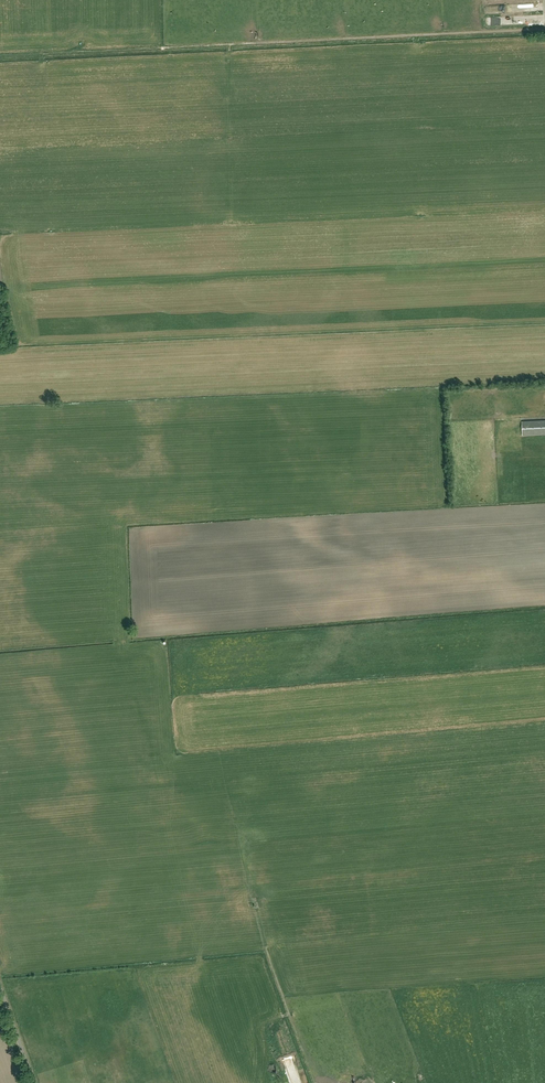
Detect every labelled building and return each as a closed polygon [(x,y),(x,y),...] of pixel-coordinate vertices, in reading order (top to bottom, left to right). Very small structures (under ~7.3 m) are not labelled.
[(544,434),(544,421),(522,422),(522,435),(544,434)]
